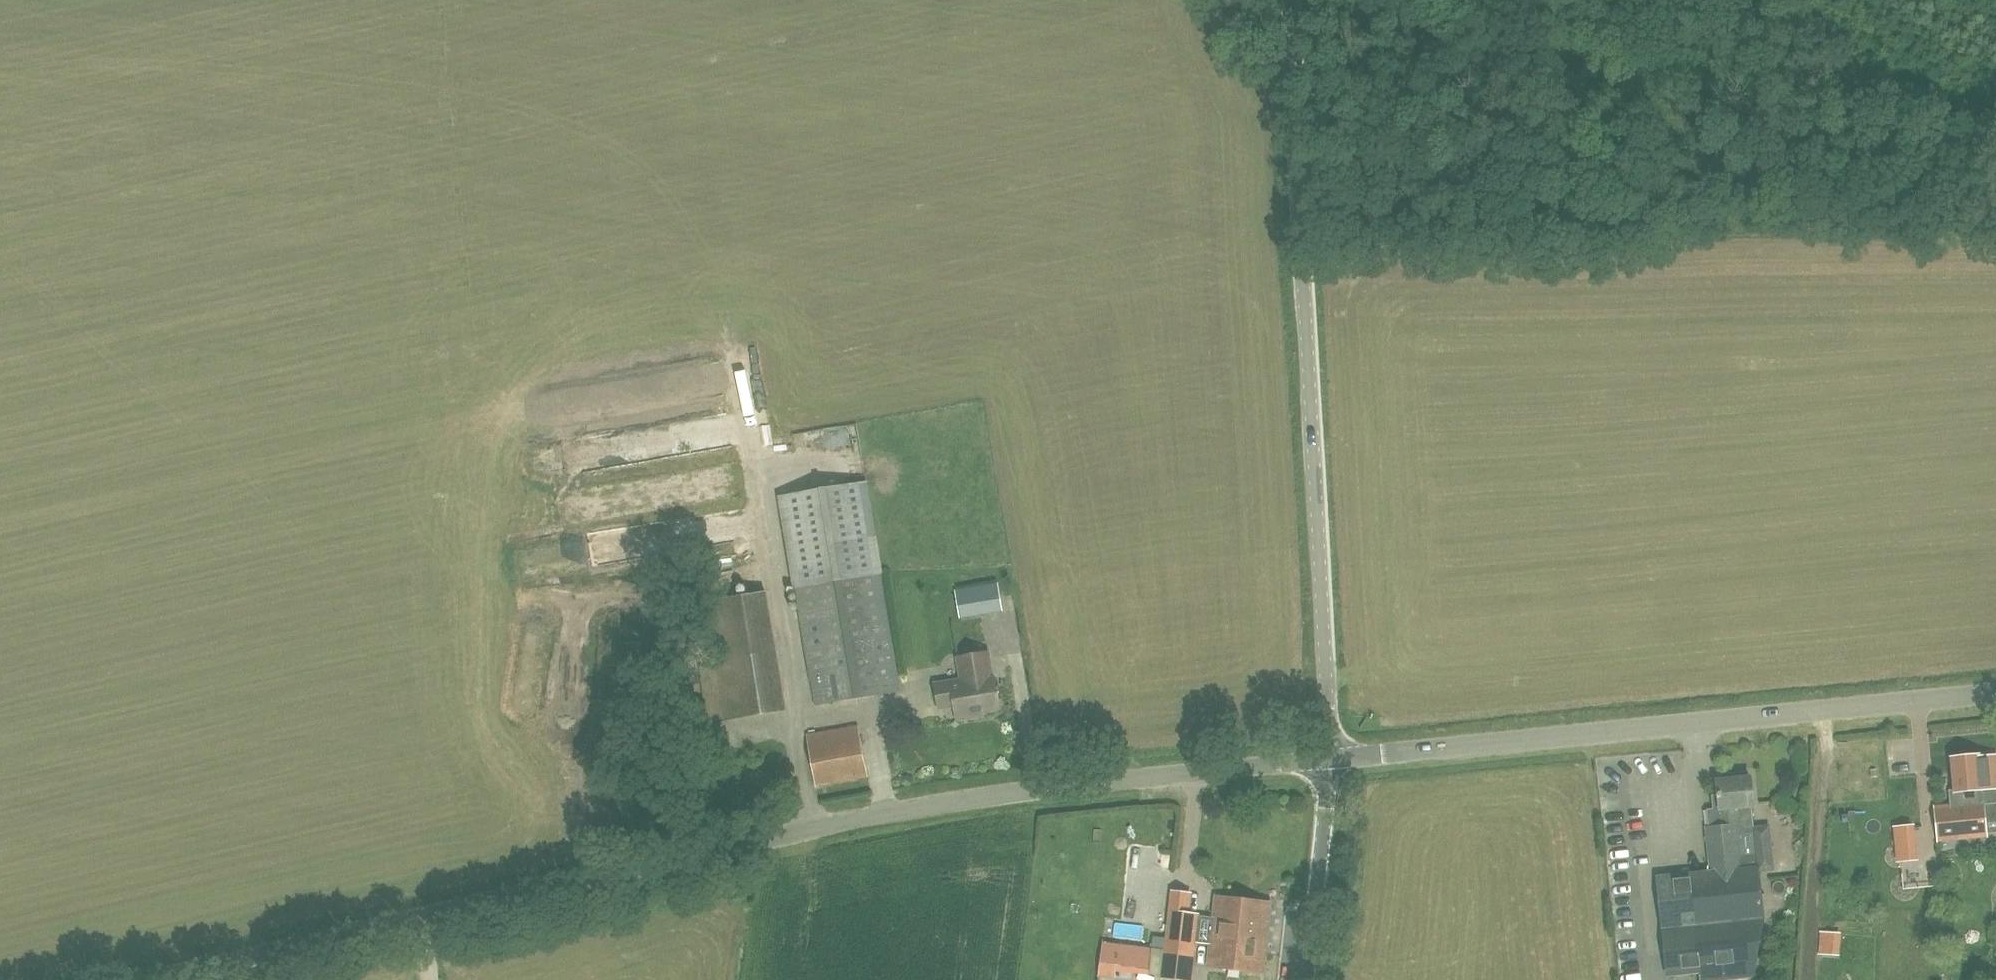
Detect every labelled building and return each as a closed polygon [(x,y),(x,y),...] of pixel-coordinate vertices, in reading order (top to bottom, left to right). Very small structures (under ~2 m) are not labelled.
[(900,691),(880,573),(883,572),(868,480),(778,495),(794,588),(796,587),(815,705),(900,691)] [(996,580),(956,582),(957,608),(997,606),(996,580)] [(773,708),(762,589),(703,595),(709,661),(697,662),(702,715),(773,708)] [(962,684),(991,679),(986,653),(957,658),(961,680),(962,684)] [(962,684),(961,680),(934,685),(938,709),(954,706),(956,720),(973,717),(973,713),(999,708),(993,678),(991,679),(962,684)] [(816,786),(867,777),(858,726),(807,735),(816,786)] [(1965,757),(1966,769),(1970,769),(1972,788),(1979,788),(1980,802),(1967,803),(1934,806),(1937,838),(1986,834),(1985,820),(1995,819),(1995,754),(1965,757)] [(1966,789),(1967,803),(1980,802),(1979,788),(1972,788),(1970,769),(1966,769),(1965,757),(1952,758),(1955,790),(1966,789)] [(1689,873),(1657,876),(1662,929),(1667,976),(1699,973),(1699,979),(1724,979),(1751,977),(1754,962),(1756,949),(1762,918),(1757,871),(1773,870),(1771,855),(1755,856),(1752,828),(1750,806),(1753,806),(1750,778),(1748,778),(1737,779),(1736,773),(1719,775),(1720,781),(1716,781),(1719,809),(1721,809),(1723,826),(1706,828),(1710,871),(1689,873)] [(1895,827),(1896,840),(1915,838),(1914,825),(1895,827)] [(1163,977),(1188,979),(1196,914),(1186,913),(1188,894),(1173,892),(1163,977)] [(1211,941),(1263,948),(1269,903),(1216,897),(1211,941)] [(1261,973),(1263,948),(1211,941),(1208,967),(1261,973)]
